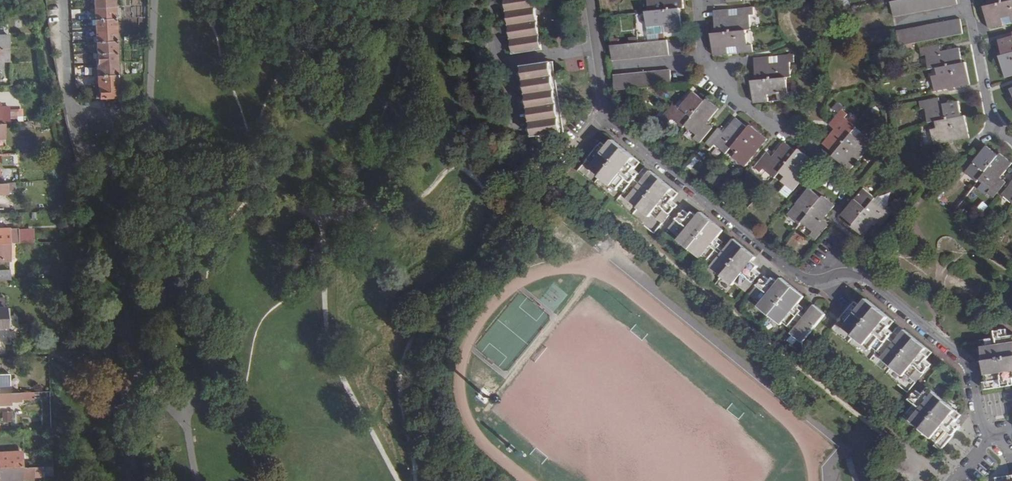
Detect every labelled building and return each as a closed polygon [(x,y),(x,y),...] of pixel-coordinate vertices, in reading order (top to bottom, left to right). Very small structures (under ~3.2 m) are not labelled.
[(94,35),(94,40),(95,52),(94,52),(96,98),(116,97),(113,52),(115,52),(113,0),(93,0),(94,35)] [(513,54),(542,49),(536,16),(534,0),(505,0),(513,54)] [(679,8),(684,7),(683,0),(647,0),(648,11),(679,8)] [(958,4),(957,0),(903,0),(892,2),(895,17),(958,4)] [(988,6),(984,6),(989,29),(1004,25),(1002,18),(1011,16),(1011,19),(1011,0),(988,6)] [(716,33),(747,30),(751,30),(750,14),(754,14),(754,7),(738,9),(738,15),(730,16),(729,9),(714,11),(716,33)] [(682,30),(679,8),(648,11),(646,12),(648,27),(666,25),(667,32),(682,30)] [(1004,25),(1011,23),(1011,19),(1011,16),(1002,18),(1004,25)] [(964,34),(961,18),(898,31),(901,46),(964,34)] [(712,33),(713,49),(714,55),(729,54),(735,53),(753,51),(752,44),(748,44),(747,30),(716,33),(712,33)] [(9,49),(9,35),(0,35),(0,49),(9,49)] [(1011,53),(1011,37),(999,40),(1003,55),(1011,53)] [(667,40),(611,45),(612,61),(669,55),(667,40)] [(930,69),(938,68),(963,63),(961,48),(943,51),(941,44),(922,48),(923,56),(927,55),(930,69)] [(9,49),(0,49),(0,62),(10,61),(9,49)] [(1003,55),(999,56),(1005,77),(1011,75),(1011,53),(1003,55)] [(756,80),(787,77),(792,76),(790,62),(794,62),(793,54),(779,55),(780,62),(770,63),(769,56),(754,58),(756,80)] [(551,62),(523,66),(533,136),(562,132),(551,62)] [(963,63),(938,68),(939,75),(933,76),(936,91),(971,84),(967,62),(963,63)] [(670,69),(614,75),(615,89),(672,84),(670,69)] [(754,96),(754,103),(769,101),(768,94),(778,93),(778,100),(793,98),(793,91),(789,91),(787,77),(756,80),(752,80),(754,96)] [(683,127),(685,125),(704,101),(693,91),(684,103),(678,110),(674,106),(672,105),(661,119),(667,124),(672,118),(683,127)] [(928,122),(935,121),(961,116),(958,101),(940,105),(939,98),(919,101),(921,109),(925,108),(928,122)] [(679,99),(674,106),(678,110),(684,103),(679,99)] [(704,101),(685,125),(696,134),(693,138),(700,143),(712,127),(707,123),(719,108),(707,99),(704,101)] [(4,123),(10,123),(24,123),(24,116),(17,117),(17,112),(10,112),(10,106),(0,107),(0,123),(4,123)] [(835,153),(851,132),(856,126),(845,117),(847,114),(841,109),(829,124),(835,128),(823,143),(835,153)] [(961,116),(935,121),(937,128),(931,129),(934,144),(970,137),(965,115),(961,116)] [(726,154),(732,148),(747,128),(736,118),(724,132),(718,128),(706,143),(712,148),(715,144),(726,154)] [(747,128),(732,148),(737,152),(733,157),(745,166),(767,139),(750,125),(747,128)] [(857,137),(851,132),(835,153),(832,156),(850,170),(872,142),(860,133),(857,137)] [(626,178),(629,175),(639,162),(612,139),(604,149),(599,145),(578,171),(654,233),(669,214),(664,209),(667,206),(677,193),(650,171),(640,183),(637,187),(631,182),(626,178)] [(780,171),(796,151),(785,142),(773,156),(767,152),(755,167),(761,172),(763,169),(775,178),(780,171)] [(977,182),(979,180),(998,156),(986,146),(965,173),(977,182)] [(799,149),(796,151),(780,171),(785,176),(782,181),(794,191),(816,163),(799,149)] [(979,180),(991,189),(988,193),(994,198),(1006,182),(1001,178),(1011,164),(1011,163),(1000,154),(998,156),(979,180)] [(16,156),(6,156),(6,165),(16,165),(16,156)] [(632,177),(629,175),(626,178),(631,182),(635,178),(637,176),(634,174),(632,177)] [(635,178),(631,182),(637,187),(640,183),(635,178)] [(790,195),(794,191),(782,181),(778,186),(790,195)] [(1002,195),(1011,203),(1011,183),(1002,195)] [(802,222),(821,198),(809,188),(788,215),(800,224),(802,222)] [(842,215),(854,224),(873,200),(875,198),(863,188),(842,215)] [(825,217),(835,205),(823,196),(821,198),(802,222),(813,231),(823,220),(825,217)] [(873,200),(854,224),(852,227),(863,236),(875,221),(881,226),(893,211),(888,206),(885,209),(873,200)] [(664,209),(669,214),(675,207),(672,205),(670,208),(667,206),(664,209)] [(66,233),(72,233),(66,211),(62,212),(66,233)] [(683,224),(677,219),(669,228),(680,237),(678,240),(700,258),(703,255),(713,264),(711,266),(733,285),(736,283),(746,292),(754,282),(748,277),(750,274),(757,266),(752,262),(756,257),(734,239),(723,252),(721,254),(716,250),(711,246),(713,243),(723,230),(700,212),(697,216),(693,212),(686,221),(683,224)] [(682,213),(677,219),(683,224),(686,221),(682,218),(685,215),(682,213)] [(829,224),(823,220),(813,231),(810,235),(816,240),(829,224)] [(18,244),(18,228),(3,228),(3,235),(0,235),(0,245),(9,244),(18,244)] [(9,244),(0,245),(0,262),(10,262),(9,244)] [(860,253),(855,260),(862,265),(867,259),(860,253)] [(9,281),(9,271),(0,272),(0,281),(9,281)] [(748,277),(754,282),(759,276),(756,274),(753,276),(750,274),(748,277)] [(764,290),(758,286),(750,295),(761,303),(759,306),(781,324),(783,321),(794,330),(792,333),(803,342),(825,314),(814,305),(804,318),(802,320),(797,316),(791,312),(793,309),(804,296),(781,278),(778,283),(773,279),(766,287),(764,290)] [(763,279),(758,286),(764,290),(766,287),(763,284),(766,281),(763,279)] [(853,315),(848,311),(832,330),(908,392),(924,372),(918,367),(920,365),(931,352),(904,330),(893,343),(891,346),(886,342),(880,337),(882,334),(893,321),(866,299),(856,311),(853,315)] [(853,305),(848,311),(853,315),(856,311),(853,309),(855,307),(853,305)] [(791,312),(797,316),(799,314),(801,310),(798,308),(796,311),(793,309),(791,312)] [(885,336),(882,334),(880,337),(886,342),(888,339),(891,336),(888,333),(885,336)] [(997,338),(981,340),(984,361),(1011,357),(1011,336),(1001,338),(997,338)] [(127,342),(118,344),(120,356),(129,354),(127,342)] [(984,361),(987,381),(984,382),(985,389),(1004,386),(1003,380),(1007,379),(1011,378),(1011,357),(984,361)] [(918,367),(924,372),(929,366),(926,364),(923,367),(920,365),(918,367)] [(9,394),(9,389),(9,375),(0,376),(0,394),(9,394)] [(922,429),(944,401),(928,388),(918,401),(915,398),(917,396),(914,394),(910,399),(916,404),(906,416),(922,429)] [(10,399),(10,394),(9,394),(0,394),(0,409),(8,409),(7,402),(10,402),(10,399)] [(960,415),(944,401),(922,429),(938,442),(936,445),(941,450),(953,435),(948,430),(950,427),(960,415)] [(49,459),(42,460),(42,463),(23,463),(22,452),(0,453),(0,469),(49,467),(53,467),(53,459),(49,459)] [(49,467),(0,469),(0,480),(23,480),(23,479),(49,478),(53,478),(53,467),(49,467)]
